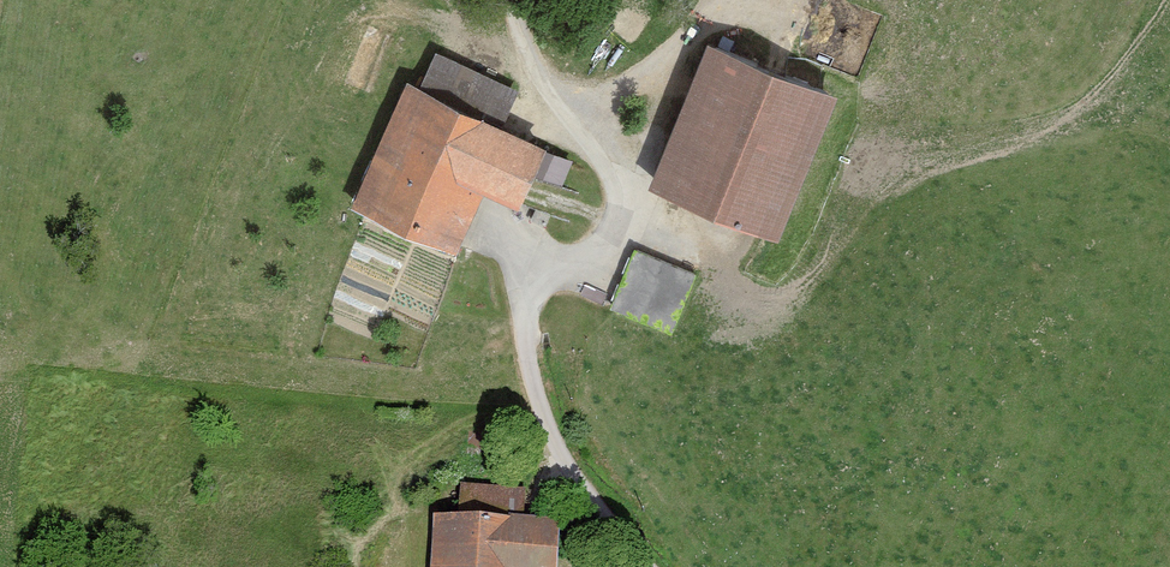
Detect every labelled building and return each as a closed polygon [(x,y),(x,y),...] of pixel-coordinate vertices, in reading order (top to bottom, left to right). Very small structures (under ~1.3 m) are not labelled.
[(851,89),(721,35),(659,182),(789,237),(851,89)] [(518,80),(441,45),(424,80),(412,74),(356,196),(459,243),(487,183),(528,202),(555,143),(501,118),(518,80)] [(700,269),(637,243),(612,302),(676,329),(700,269)] [(464,483),(462,509),(513,512),(514,485),(464,483)] [(436,511),(434,566),(566,566),(568,518),(436,511)]
